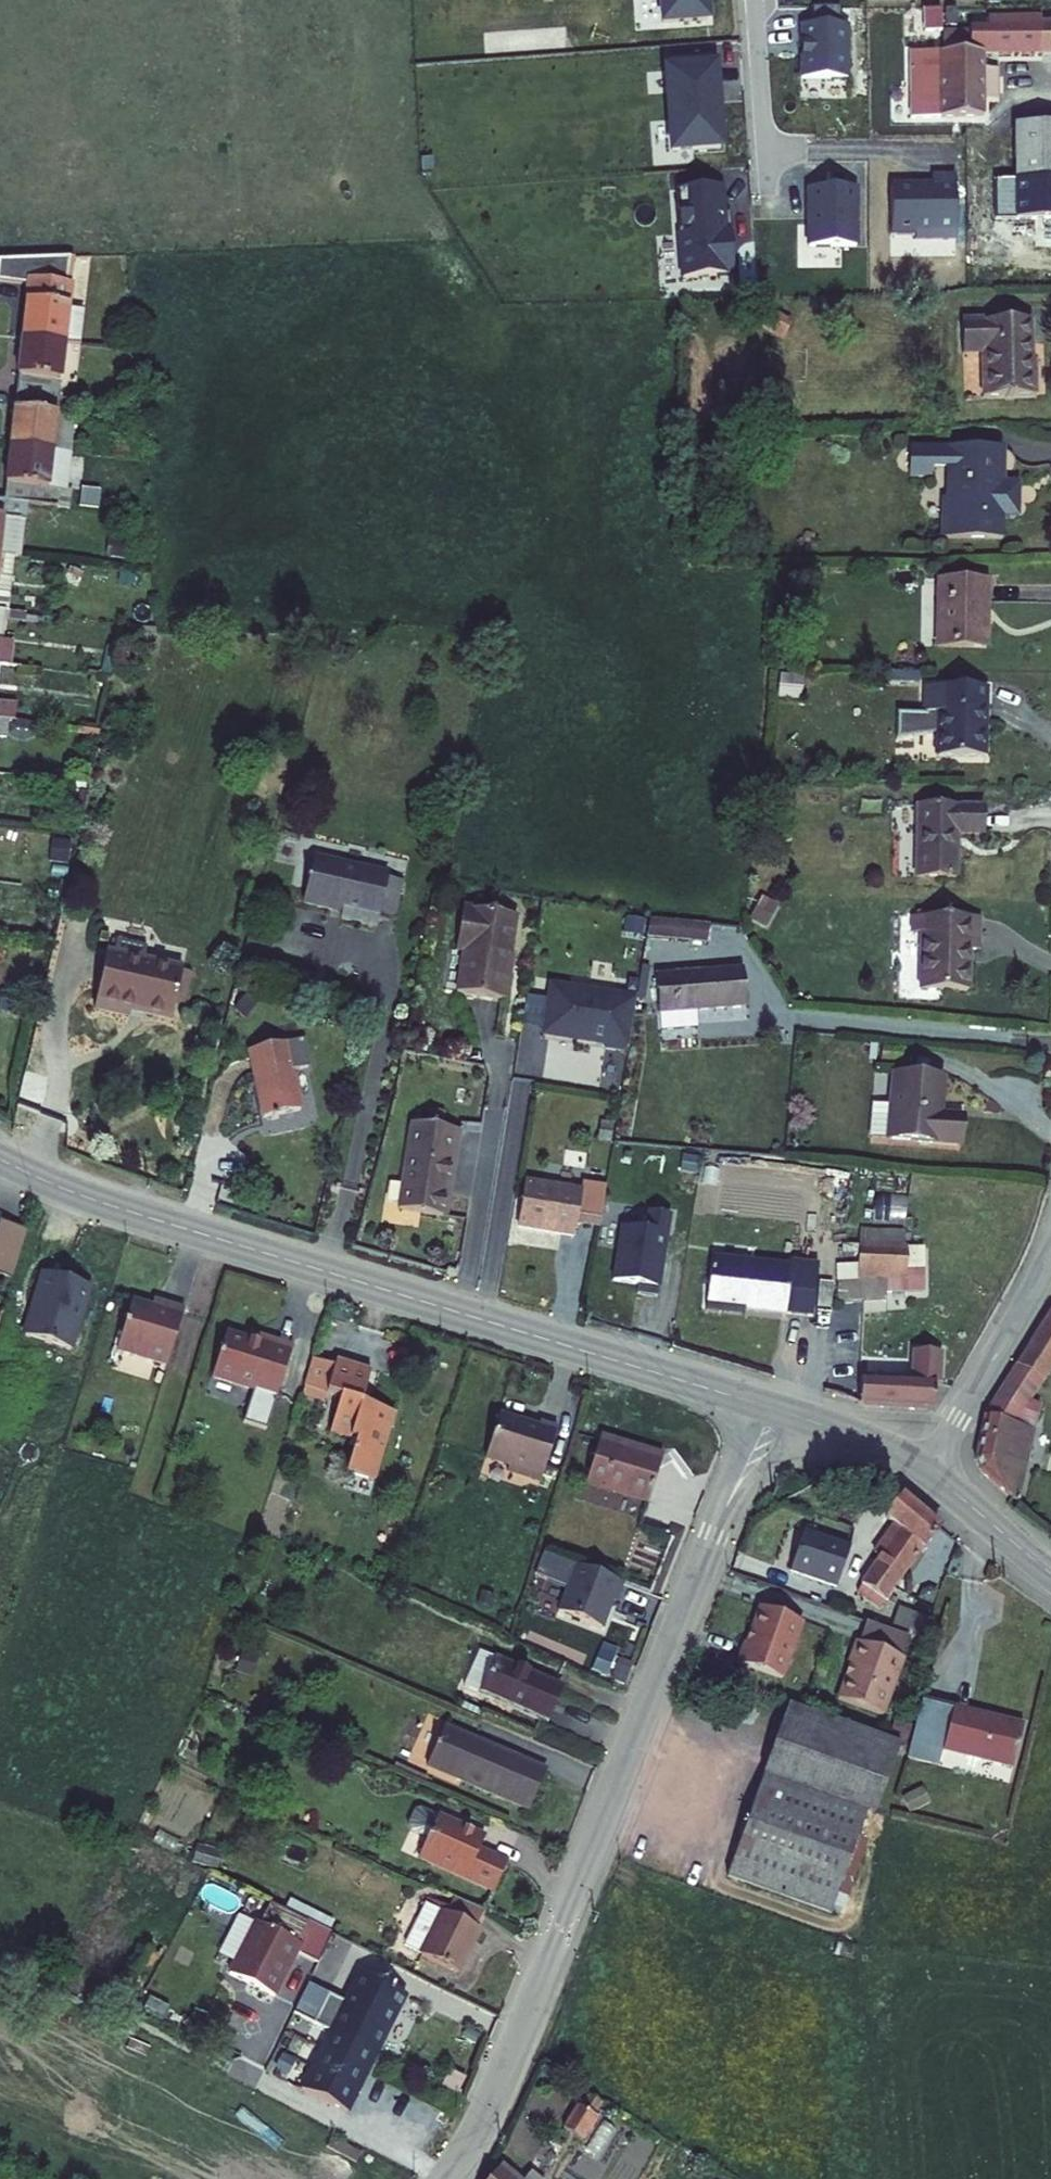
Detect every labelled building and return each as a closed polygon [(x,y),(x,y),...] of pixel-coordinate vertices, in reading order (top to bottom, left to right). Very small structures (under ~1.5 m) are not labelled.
[(673,25),(719,21),(717,0),(671,0),(673,25)] [(854,11),(836,11),(836,28),(826,28),(826,82),(871,82),(872,28),(854,28),(854,11)] [(997,16),(997,29),(954,29),(954,54),(993,54),(993,55),(1050,55),(1050,25),(1050,15),(997,16)] [(954,54),(919,55),(919,116),(992,114),(993,55),(993,54),(954,54)] [(683,152),(732,148),(725,56),(676,59),(683,152)] [(1027,127),(1027,134),(1014,134),(1014,157),(1027,157),(1027,180),(1027,181),(1046,181),(1050,181),(1050,127),(1027,127)] [(1046,181),(1027,181),(1027,180),(1005,181),(1005,216),(1027,216),(1027,245),(1050,246),(1050,181),(1046,181)] [(901,195),(902,244),(927,244),(927,249),(967,249),(967,186),(943,187),(943,195),(901,195)] [(734,188),(688,192),(690,235),(691,235),(695,280),(745,276),(741,228),(737,229),(734,188)] [(867,190),(818,190),(818,209),(820,209),(820,249),(868,248),(867,190)] [(91,251),(19,254),(17,274),(49,279),(42,334),(85,339),(101,341),(105,309),(89,306),(91,284),(87,283),(91,251)] [(1001,398),(1050,397),(1050,360),(1047,360),(1046,321),(978,322),(978,355),(1000,354),(1001,398)] [(42,334),(36,387),(78,393),(85,339),(42,334)] [(36,387),(29,440),(86,447),(90,410),(76,408),(78,393),(36,387)] [(29,440),(22,496),(45,499),(79,503),(86,447),(29,440)] [(949,503),(949,543),(1023,542),(1022,516),(1016,516),(1016,504),(1022,504),(1021,448),(928,450),(928,481),(951,481),(951,471),(966,471),(966,503),(949,503)] [(15,549),(17,533),(34,535),(37,514),(43,514),(45,499),(22,496),(0,493),(0,547),(15,549)] [(17,533),(15,549),(32,551),(34,535),(17,533)] [(25,608),(32,551),(15,549),(0,547),(0,605),(25,608)] [(956,583),(954,649),(1002,651),(1004,584),(956,583)] [(16,659),(18,659),(25,608),(0,605),(0,657),(16,659)] [(27,717),(31,717),(33,703),(10,700),(16,659),(0,657),(0,713),(27,717)] [(951,738),(951,759),(999,759),(1000,689),(940,688),(940,713),(911,713),(911,738),(951,738)] [(5,769),(8,770),(12,741),(24,743),(27,717),(0,713),(0,768),(5,769)] [(928,808),(926,881),(967,882),(968,838),(993,838),(994,810),(928,808)] [(327,914),(328,911),(339,914),(337,924),(371,932),(374,920),(383,883),(384,878),(311,861),(300,907),(327,914)] [(383,883),(374,920),(391,924),(399,887),(383,883)] [(462,956),(456,996),(500,1005),(516,921),(462,911),(454,954),(462,956)] [(714,929),(655,918),(652,936),(711,946),(714,929)] [(932,938),(930,996),(978,997),(979,955),(990,955),(991,923),(921,921),(921,938),(932,938)] [(104,958),(90,1011),(129,1021),(131,1014),(169,1024),(181,977),(104,958)] [(743,973),(656,978),(659,1016),(694,1014),(746,1010),(743,973)] [(640,1002),(554,987),(545,1037),(597,1047),(598,1042),(608,1044),(607,1052),(630,1056),(640,1002)] [(696,1032),(694,1014),(659,1016),(660,1034),(696,1032)] [(243,1060),(256,1127),(292,1120),(284,1080),(300,1077),(295,1051),(243,1060)] [(902,1081),(897,1145),(970,1152),(973,1123),(949,1121),(952,1085),(902,1081)] [(897,1145),(900,1109),(881,1107),(878,1144),(897,1145)] [(407,1128),(392,1215),(437,1223),(442,1193),(445,1194),(455,1137),(407,1128)] [(457,1159),(474,1160),(476,1132),(459,1131),(457,1159)] [(523,1186),(515,1230),(571,1240),(573,1225),(598,1230),(606,1186),(581,1182),(578,1196),(523,1186)] [(669,1220),(648,1216),(644,1235),(620,1230),(610,1284),(636,1289),(634,1298),(654,1302),(669,1220)] [(20,1282),(36,1234),(0,1222),(0,1276),(20,1282)] [(902,1233),(860,1232),(858,1282),(875,1283),(876,1278),(907,1279),(908,1249),(901,1248),(902,1233)] [(794,1269),(714,1260),(707,1314),(726,1316),(727,1308),(811,1317),(817,1264),(795,1262),(794,1269)] [(91,1298),(43,1283),(34,1312),(37,1313),(27,1346),(71,1360),(91,1298)] [(1043,1301),(1013,1359),(1039,1374),(1050,1346),(1050,1303),(1043,1301)] [(176,1367),(192,1312),(175,1307),(173,1313),(139,1303),(124,1352),(176,1367)] [(232,1328),(218,1372),(283,1393),(299,1343),(279,1336),(277,1342),(232,1328)] [(353,1469),(380,1477),(401,1408),(368,1398),(378,1366),(343,1356),(343,1357),(320,1350),(310,1380),(333,1387),(333,1388),(347,1392),(337,1428),(363,1436),(353,1469)] [(941,1383),(942,1354),(915,1353),(914,1382),(862,1380),(861,1407),(934,1411),(936,1383),(941,1383)] [(1039,1374),(1013,1359),(993,1396),(1027,1402),(1039,1374)] [(1027,1402),(993,1396),(986,1411),(979,1452),(981,1457),(987,1465),(1028,1498),(1036,1451),(1026,1450),(1028,1440),(1037,1442),(1044,1405),(1027,1402)] [(513,1469),(547,1479),(562,1427),(545,1421),(543,1428),(532,1425),(531,1423),(503,1414),(491,1455),(515,1463),(513,1469)] [(592,1479),(654,1497),(669,1451),(647,1444),(646,1446),(606,1434),(592,1479)] [(1036,1451),(1037,1442),(1028,1440),(1026,1450),(1036,1451)] [(884,1553),(859,1589),(883,1605),(942,1520),(906,1495),(902,1494),(889,1515),(900,1523),(899,1523),(880,1550),(884,1553)] [(803,1530),(787,1572),(834,1589),(849,1547),(803,1530)] [(554,1613),(603,1632),(622,1584),(572,1565),(554,1613)] [(920,1630),(928,1633),(936,1609),(904,1598),(895,1621),(920,1630)] [(813,1615),(771,1599),(757,1635),(754,1634),(747,1654),(793,1671),(813,1615)] [(895,1621),(877,1615),(869,1635),(912,1651),(920,1630),(895,1621)] [(860,1659),(848,1691),(893,1708),(914,1651),(912,1651),(869,1635),(866,1634),(858,1658),(860,1659)] [(549,1718),(564,1682),(488,1650),(473,1687),(549,1718)] [(619,1681),(632,1686),(641,1666),(628,1661),(619,1681)] [(932,1677),(917,1734),(948,1742),(952,1727),(962,1685),(932,1677)] [(962,1685),(952,1727),(1020,1745),(1031,1703),(962,1685)] [(794,1696),(735,1872),(842,1908),(879,1798),(886,1801),(909,1735),(794,1696)] [(539,1810),(555,1775),(528,1764),(530,1759),(455,1725),(437,1765),(539,1810)] [(460,1826),(439,1867),(514,1905),(528,1876),(499,1861),(505,1849),(460,1826)] [(465,1904),(460,1914),(467,1917),(465,1923),(491,1936),(499,1921),(465,1904)] [(424,1955),(423,1956),(473,1980),(494,1937),(491,1936),(465,1923),(467,1917),(460,1914),(443,1905),(438,1915),(443,1917),(424,1955)] [(424,1955),(443,1917),(438,1915),(428,1909),(409,1947),(424,1955)] [(283,1996),(310,1945),(266,1922),(239,1973),(283,1996)] [(415,1996),(369,1972),(354,2000),(337,1991),(321,2021),(338,2030),(383,2054),(415,1996)] [(352,2111),(383,2054),(338,2030),(306,2087),(352,2111)] [(589,2112),(575,2134),(598,2148),(612,2127),(589,2112)]
